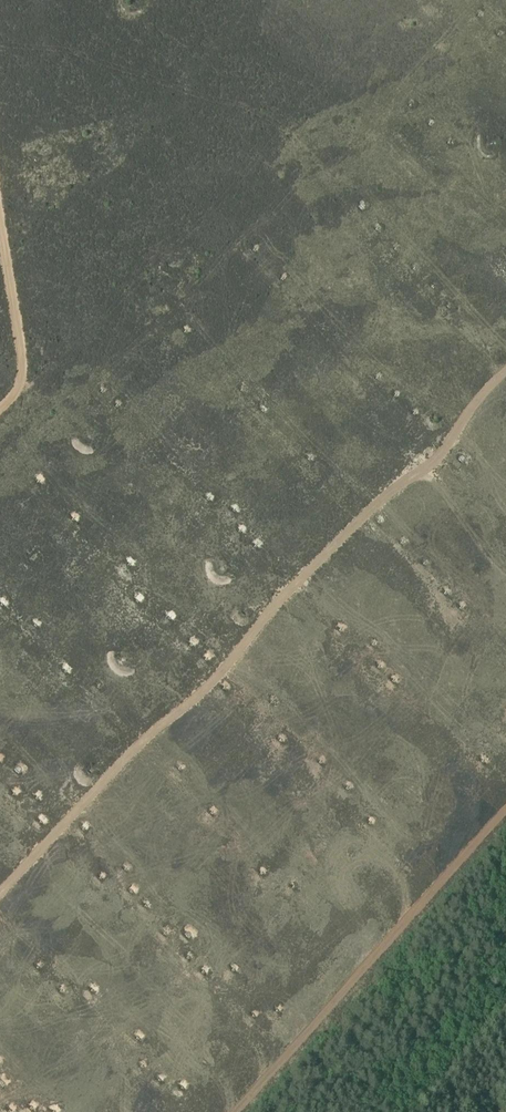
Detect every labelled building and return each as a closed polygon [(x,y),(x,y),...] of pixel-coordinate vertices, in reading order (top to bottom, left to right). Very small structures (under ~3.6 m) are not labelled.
[(192,503),(189,510),(195,513),(198,505),(192,503)] [(42,530),(56,543),(62,537),(48,524),(42,530)] [(20,682),(26,688),(32,682),(26,676),(20,682)] [(79,700),(71,709),(76,714),(84,704),(79,700)]
